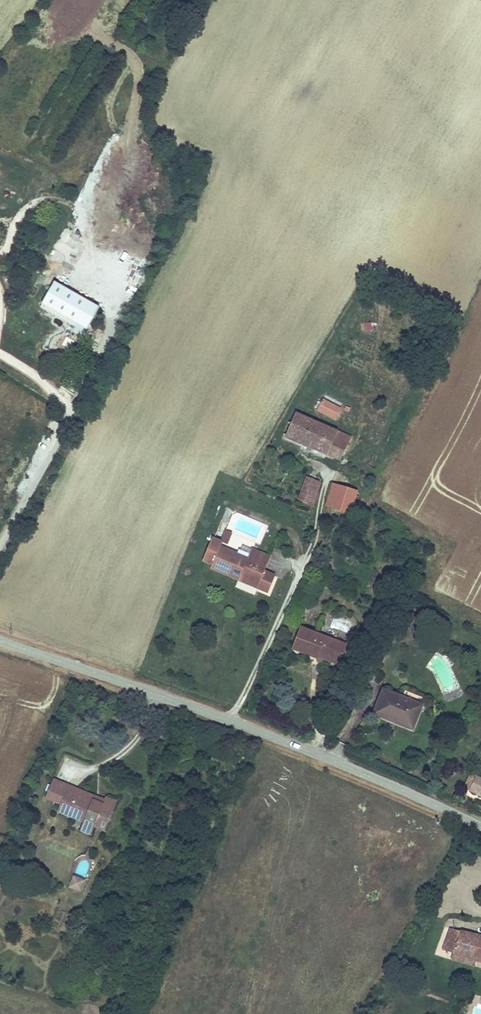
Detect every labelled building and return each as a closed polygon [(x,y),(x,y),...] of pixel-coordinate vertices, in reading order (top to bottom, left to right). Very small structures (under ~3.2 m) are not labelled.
[(100,305),(55,280),(43,303),(87,328),(100,305)] [(340,409),(323,401),(322,403),(318,401),(315,406),(320,408),(318,412),(335,419),(340,409)] [(333,425),(298,410),(286,437),(342,461),(354,434),(333,425)] [(314,505),(322,481),(308,476),(300,500),(314,505)] [(352,512),(358,488),(333,482),(327,505),(352,512)] [(222,539),(221,540),(223,541),(228,543),(233,532),(226,529),(222,539)] [(263,581),(260,588),(269,592),(276,573),(266,569),(272,555),(251,547),(247,556),(239,552),(222,545),(223,541),(221,540),(222,539),(213,535),(203,560),(212,564),(211,568),(239,580),(242,573),(263,581)] [(247,556),(251,547),(242,543),(239,552),(247,556)] [(263,581),(242,573),(239,580),(260,588),(263,581)] [(345,641),(302,626),(294,648),(318,656),(320,649),(344,657),(349,642),(345,641)] [(341,664),(344,657),(320,649),(318,656),(336,662),(341,664)] [(425,703),(384,686),(373,714),(414,731),(425,703)] [(472,791),(480,775),(471,771),(463,787),(472,791)] [(472,791),(480,795),(480,776),(480,775),(472,791)] [(96,795),(53,778),(46,797),(61,803),(66,789),(94,800),(96,795)] [(61,803),(58,812),(83,822),(95,826),(106,830),(118,800),(107,796),(106,799),(96,795),(94,800),(66,789),(61,803)] [(92,835),(95,826),(83,822),(80,830),(92,835)] [(83,890),(85,878),(71,875),(69,888),(83,890)] [(463,928),(462,930),(450,927),(442,949),(454,952),(452,960),(464,963),(467,952),(480,955),(480,933),(463,928)] [(467,952),(464,963),(474,966),(475,961),(480,962),(480,955),(467,952)]
